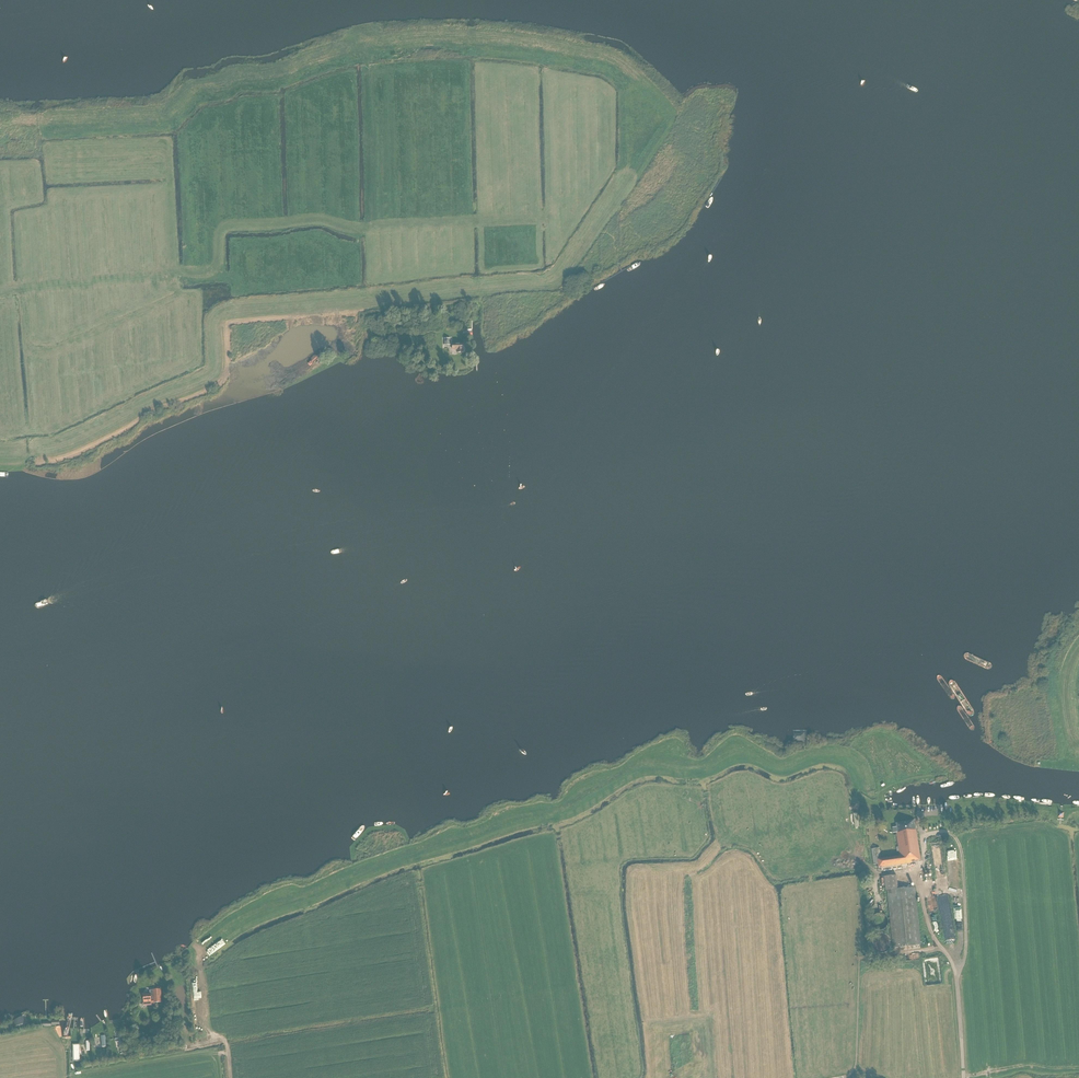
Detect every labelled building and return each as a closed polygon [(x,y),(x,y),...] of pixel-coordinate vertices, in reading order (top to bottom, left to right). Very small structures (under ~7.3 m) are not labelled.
[(463,353),(463,350),(463,344),(451,344),(452,351),(456,350),(456,353),(463,353)] [(914,821),(913,821),(896,823),(898,832),(896,833),(900,856),(881,859),(879,848),(871,849),(874,865),(878,865),(878,868),(915,862),(915,861),(920,860),(914,821)] [(893,948),(920,945),(914,887),(898,889),(896,876),(884,877),(886,890),(887,890),(893,948)] [(888,924),(888,922),(888,921),(887,920),(887,918),(886,917),(885,916),(884,915),(883,915),(882,914),(881,914),(879,914),(878,914),(877,914),(875,915),(874,915),(873,916),(872,917),(872,918),(871,920),(871,921),(871,922),(871,924),(871,925),(872,926),(872,927),(873,928),(874,929),(875,930),(877,930),(878,931),(879,931),(881,931),(882,930),(883,930),(884,929),(885,928),(886,927),(887,926),(887,925),(888,924)] [(891,945),(891,943),(891,942),(891,940),(890,939),(889,937),(888,936),(887,935),(886,934),(884,934),(883,933),(881,933),(880,933),(878,934),(877,934),(875,935),(874,936),(873,937),(872,939),(872,940),(872,942),(871,943),(872,945),(872,946),(872,948),(873,949),(874,950),(875,951),(877,952),(878,952),(880,953),(881,953),(883,953),(884,952),(886,952),(887,951),(888,950),(889,949),(890,948),(891,946),(891,945)] [(161,1002),(160,989),(152,990),(152,995),(150,995),(150,994),(142,994),(143,1002),(146,1002),(147,1006),(151,1005),(151,1003),(154,1003),(161,1002)] [(23,1018),(23,1019),(23,1017),(21,1018),(18,1019),(17,1020),(16,1020),(14,1021),(15,1026),(25,1024),(24,1023),(25,1023),(23,1018)]
